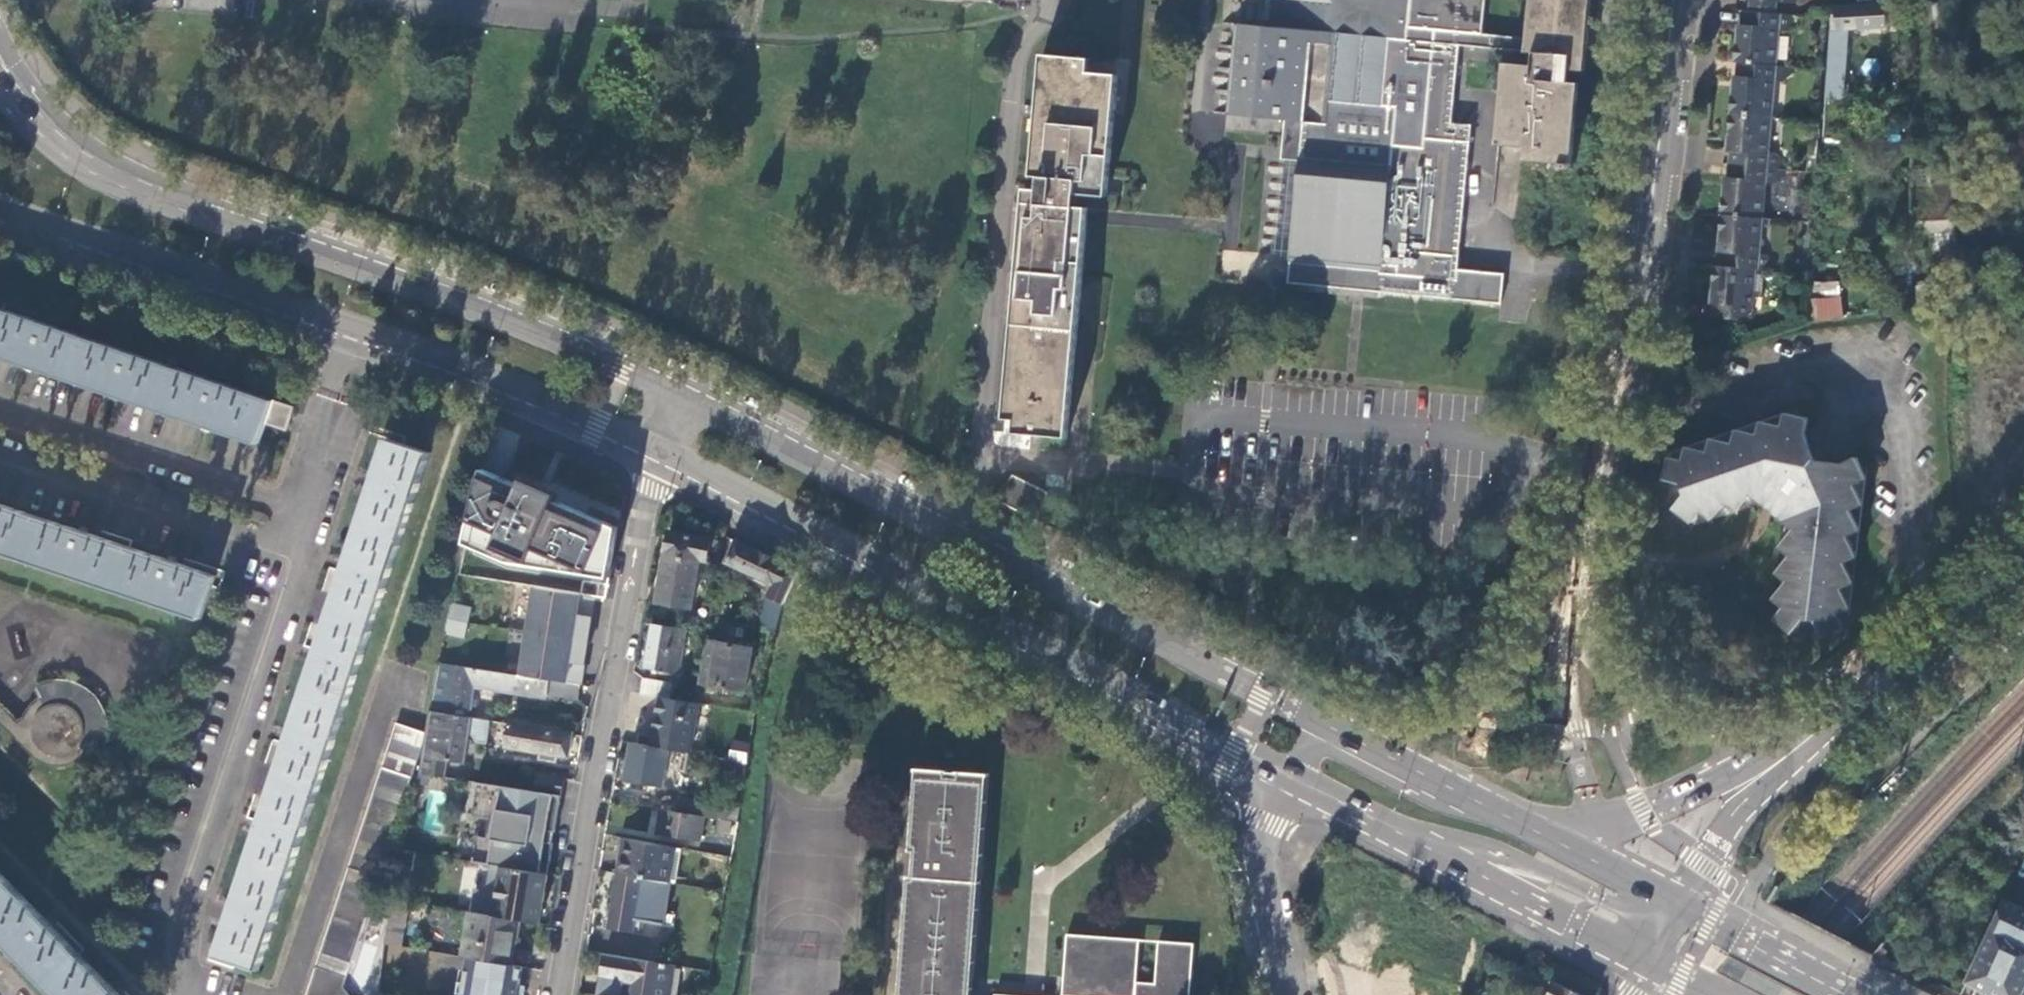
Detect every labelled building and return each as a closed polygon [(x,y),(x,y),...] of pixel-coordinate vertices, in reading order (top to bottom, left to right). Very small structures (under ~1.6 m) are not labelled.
[(1487,0),(1269,0),(1266,26),(1237,23),(1228,114),(1286,120),(1303,122),(1300,161),(1289,283),(1297,284),(1365,290),(1505,303),(1508,273),(1458,268),(1465,195),(1474,105),(1476,80),(1479,47),(1528,52),(1529,38),(1530,35),(1484,30),(1487,0)] [(1528,52),(1535,52),(1534,67),(1507,65),(1500,145),(1528,147),(1527,160),(1562,162),(1562,168),(1573,169),(1582,83),(1573,82),(1574,70),(1587,71),(1593,0),(1533,0),(1530,35),(1529,38),(1528,52)] [(1779,0),(1746,0),(1745,8),(1780,11),(1781,0),(1779,0)] [(1885,27),(1884,4),(1833,7),(1827,98),(1842,99),(1848,29),(1885,27)] [(1786,28),(1787,12),(1780,11),(1745,8),(1742,35),(1737,34),(1735,61),(1741,61),(1777,65),(1780,28),(1786,28)] [(1214,60),(1227,61),(1231,24),(1218,22),(1214,60)] [(1018,432),(1070,436),(1084,276),(1089,223),(1090,215),(1090,208),(1077,207),(1078,195),(1108,197),(1112,153),(1115,116),(1118,93),(1119,76),(1114,75),(1090,73),(1091,59),(1044,55),(1035,162),(1033,177),(1043,178),(1042,190),(1027,189),(1007,417),(1019,418),(1018,432)] [(1783,80),(1784,65),(1777,65),(1741,61),(1738,87),(1733,87),(1731,111),(1773,115),(1777,79),(1783,80)] [(1476,80),(1474,105),(1493,107),(1496,82),(1476,80)] [(1730,162),(1775,166),(1776,150),(1769,150),(1773,115),(1731,111),(1728,136),(1732,136),(1730,162)] [(1303,122),(1286,120),(1284,136),(1283,149),(1281,159),(1300,161),(1303,122)] [(1719,212),(1763,217),(1766,180),(1773,181),(1775,166),(1730,162),(1727,187),(1722,186),(1719,212)] [(1952,195),(1959,195),(1958,181),(1931,183),(1931,190),(1914,191),(1916,249),(1928,248),(1927,232),(1954,231),(1952,195)] [(1754,267),(1765,269),(1767,254),(1759,253),(1763,217),(1719,212),(1716,237),(1722,238),(1720,264),(1754,267)] [(1944,277),(1959,277),(1958,255),(1943,256),(1944,277)] [(1754,267),(1720,264),(1713,263),(1710,287),(1716,288),(1713,313),(1737,316),(1750,311),(1752,295),(1754,267)] [(1762,296),(1765,269),(1754,267),(1752,295),(1762,296)] [(1843,319),(1841,283),(1822,283),(1822,274),(1810,274),(1803,316),(1805,316),(1805,321),(1843,319)] [(260,443),(267,422),(274,401),(0,308),(0,355),(260,443)] [(294,407),(274,401),(267,422),(286,429),(294,407)] [(1776,516),(1773,533),(1851,537),(1862,465),(1856,464),(1852,454),(1838,460),(1812,457),(1802,430),(1805,416),(1796,413),(1794,407),(1671,451),(1664,478),(1684,482),(1689,494),(1676,508),(1696,524),(1761,502),(1776,516)] [(216,955),(259,969),(430,453),(388,438),(216,955)] [(523,483),(485,466),(481,481),(466,544),(475,549),(472,557),(505,570),(541,576),(543,569),(610,578),(619,525),(559,499),(561,494),(526,478),(523,483)] [(1002,498),(1036,516),(1050,492),(1014,474),(1002,498)] [(201,619),(216,576),(0,505),(0,552),(201,619)] [(656,603),(689,609),(698,561),(706,563),(711,540),(669,531),(656,603)] [(1851,537),(1773,533),(1760,611),(1781,628),(1793,614),(1805,615),(1813,632),(1838,621),(1851,537)] [(798,572),(737,542),(727,562),(760,578),(758,582),(772,589),(767,597),(782,605),(798,572)] [(519,676),(581,685),(583,671),(578,671),(579,660),(585,660),(590,626),(585,625),(586,614),(591,614),(593,601),(533,590),(519,676)] [(782,605),(767,597),(760,627),(770,629),(776,631),(782,605)] [(464,638),(470,606),(449,602),(443,635),(464,638)] [(678,672),(685,631),(653,625),(645,667),(678,672)] [(772,648),(776,631),(770,629),(766,646),(772,648)] [(744,692),(752,649),(706,640),(697,684),(744,692)] [(519,676),(438,663),(429,711),(470,716),(475,687),(545,698),(545,694),(579,699),(581,685),(519,676)] [(658,697),(669,699),(672,683),(643,679),(640,694),(658,697)] [(36,687),(41,698),(46,707),(41,709),(38,712),(35,716),(33,721),(31,726),(31,731),(32,736),(34,741),(37,745),(41,749),(45,752),(50,754),(56,755),(63,755),(69,753),(74,750),(78,746),(81,742),(93,748),(101,752),(105,738),(106,724),(102,710),(94,698),(89,693),(77,685),(71,683),(57,681),(50,682),(36,687)] [(697,704),(669,699),(658,697),(650,746),(689,754),(697,704)] [(38,760),(46,766),(56,768),(67,768),(73,766),(84,759),(89,754),(93,748),(81,742),(78,746),(74,750),(69,753),(63,755),(56,755),(50,754),(45,752),(41,749),(37,745),(34,741),(32,736),(31,731),(31,726),(33,721),(35,716),(38,712),(41,709),(46,707),(41,698),(31,706),(25,718),(20,719),(0,700),(0,723),(38,760)] [(470,716),(429,711),(425,734),(423,743),(420,774),(436,777),(439,758),(464,762),(468,731),(470,731),(477,742),(486,743),(490,719),(470,716)] [(569,756),(573,734),(510,723),(506,746),(541,752),(540,759),(556,762),(557,754),(569,756)] [(425,734),(398,724),(307,994),(348,994),(342,987),(383,866),(389,847),(423,743),(425,734)] [(720,759),(747,765),(750,747),(723,742),(720,759)] [(650,746),(631,743),(624,780),(646,784),(647,782),(663,785),(666,769),(685,773),(689,754),(650,746)] [(974,977),(988,775),(917,770),(911,843),(910,851),(915,851),(913,868),(913,877),(908,877),(899,994),(972,994),(974,977)] [(535,791),(562,796),(565,778),(538,774),(535,791)] [(535,791),(479,783),(472,817),(490,820),(487,838),(477,837),(473,861),(502,866),(548,873),(553,843),(552,843),(554,832),(555,833),(562,796),(535,791)] [(706,817),(716,818),(718,803),(680,796),(678,812),(706,817)] [(702,841),(706,817),(678,812),(662,809),(658,833),(702,841)] [(730,834),(732,821),(721,819),(719,831),(730,834)] [(672,882),(678,848),(625,839),(618,874),(672,882)] [(400,868),(403,850),(389,847),(383,866),(400,868)] [(416,852),(403,850),(400,868),(394,899),(407,901),(416,852)] [(539,923),(548,873),(502,866),(494,916),(521,920),(539,923)] [(55,994),(118,994),(0,874),(0,938),(55,994)] [(664,923),(672,882),(618,874),(609,927),(633,931),(635,919),(664,923)] [(407,901),(394,899),(384,944),(401,946),(402,940),(422,944),(428,905),(407,901)] [(1966,984),(1988,994),(2023,994),(2023,909),(2005,900),(1966,984)] [(513,965),(521,920),(494,916),(472,912),(464,957),(468,957),(513,965)] [(1194,943),(1159,941),(1156,984),(1137,982),(1140,940),(1067,934),(1064,976),(1062,993),(1062,994),(1190,994),(1194,943)] [(600,976),(636,982),(635,987),(634,994),(670,994),(675,965),(603,954),(600,976)] [(522,966),(513,965),(468,957),(462,994),(518,994),(522,966)] [(608,994),(634,994),(635,987),(610,983),(608,994)] [(1555,983),(1550,994),(1583,994),(1555,983)]
